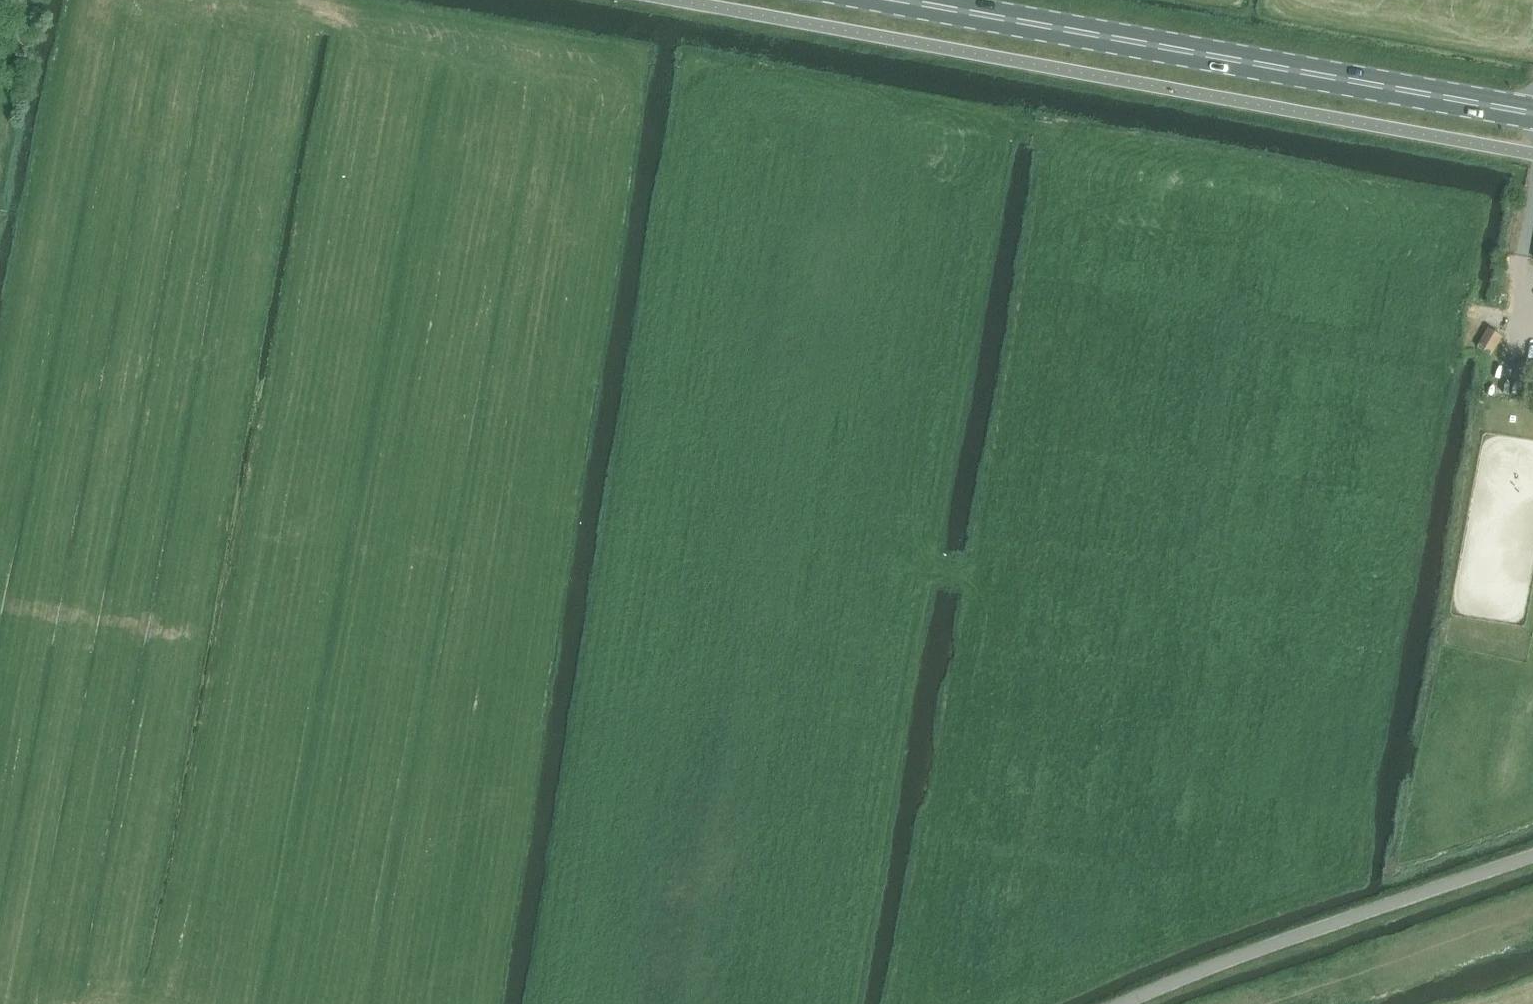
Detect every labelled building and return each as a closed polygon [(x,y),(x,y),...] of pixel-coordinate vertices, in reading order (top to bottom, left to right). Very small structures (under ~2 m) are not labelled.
[(1478,348),(1491,355),(1502,336),(1488,329),(1478,348)]
